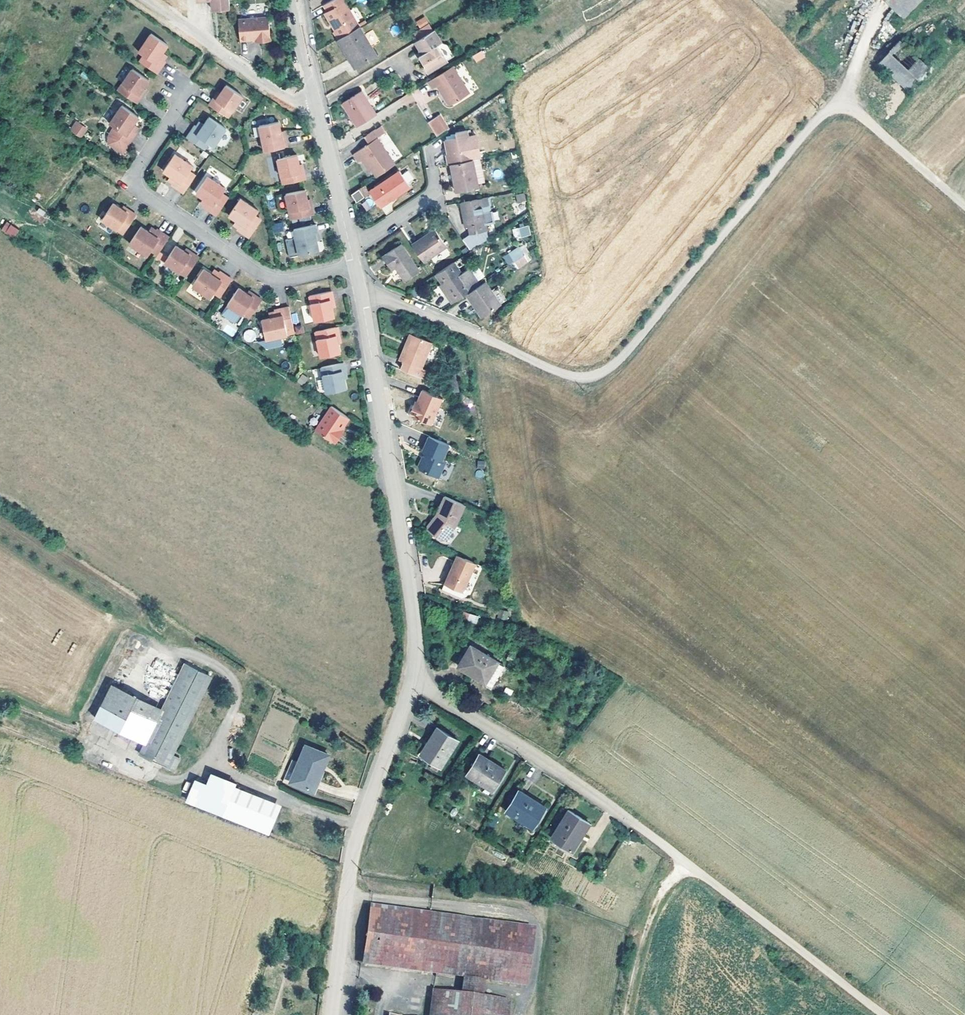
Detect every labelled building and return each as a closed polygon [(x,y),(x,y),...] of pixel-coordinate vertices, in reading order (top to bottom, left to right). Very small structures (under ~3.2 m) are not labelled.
[(345,2),(348,0),(333,0),(324,5),(328,11),(326,13),(331,22),(332,21),(335,27),(334,31),(338,38),(359,25),(345,2)] [(904,17),(921,0),(887,0),(904,17)] [(270,37),(268,7),(252,8),(254,36),(255,36),(260,36),(260,38),(270,37)] [(254,36),(252,8),(238,10),(240,38),(254,36)] [(338,38),(343,46),(346,44),(357,64),(376,53),(359,26),(338,38)] [(415,41),(422,53),(419,55),(429,72),(447,60),(438,44),(442,41),(434,29),(415,41)] [(372,31),(365,35),(371,45),(378,40),(372,31)] [(147,54),(142,60),(160,72),(168,60),(167,59),(162,56),(165,51),(170,43),(154,32),(141,50),(147,54)] [(927,66),(900,41),(880,62),(907,87),(927,66)] [(354,66),(357,64),(346,44),(343,46),(354,66)] [(475,62),(486,57),(483,51),(472,56),(475,62)] [(151,78),(135,67),(120,89),(139,102),(144,95),(142,93),(146,87),(151,78)] [(469,92),(452,67),(428,81),(433,89),(437,86),(441,83),(454,102),(469,92)] [(454,102),(441,83),(437,86),(451,105),(454,102)] [(212,104),(231,116),(245,95),(229,84),(223,92),(219,98),(216,97),(212,104)] [(357,125),(376,113),(362,90),(343,102),(357,125)] [(141,115),(124,104),(111,124),(117,128),(111,137),(112,142),(125,152),(139,131),(137,130),(133,127),(136,123),(141,115)] [(441,115),(438,117),(447,130),(450,128),(441,115)] [(228,127),(212,116),(207,123),(204,128),(199,125),(198,124),(189,136),(206,147),(210,141),(216,146),(228,127)] [(438,117),(428,123),(437,137),(447,130),(438,117)] [(281,120),(261,125),(266,150),(289,145),(287,137),(284,138),(283,130),(281,120)] [(83,123),(77,131),(85,137),(91,128),(83,123)] [(396,165),(378,139),(386,133),(381,126),(364,136),(369,144),(354,154),(359,161),(362,160),(369,170),(371,168),(378,177),(396,165)] [(455,163),(472,159),(466,130),(455,132),(456,137),(445,139),(448,154),(449,154),(451,164),(455,163)] [(177,152),(166,169),(174,174),(178,177),(175,181),(174,183),(187,191),(198,175),(192,171),(196,165),(177,152)] [(299,153),(279,158),(285,183),(307,179),(306,170),(303,171),(301,164),(299,153)] [(472,159),(455,163),(458,181),(455,181),(456,189),(477,185),(472,159)] [(377,178),(380,182),(399,170),(396,166),(377,178)] [(399,172),(369,192),(365,186),(359,190),(365,198),(371,194),(378,205),(386,200),(388,202),(409,187),(399,172)] [(210,175),(199,191),(206,196),(211,200),(208,204),(207,205),(219,214),(230,197),(224,193),(229,187),(210,175)] [(307,189),(288,193),(293,218),(316,214),(314,205),(311,206),(309,199),(307,189)] [(357,204),(365,198),(359,190),(351,195),(357,204)] [(525,193),(515,195),(517,202),(526,201),(525,193)] [(243,197),(231,214),(239,219),(243,222),(240,226),(240,228),(252,236),(263,220),(257,215),(261,209),(243,197)] [(371,197),(361,203),(366,211),(376,204),(371,197)] [(465,227),(471,226),(472,233),(463,240),(470,250),(488,238),(485,223),(495,221),(493,211),(494,211),(493,205),(492,205),(490,197),(460,203),(465,227)] [(380,208),(388,202),(386,200),(378,205),(380,208)] [(115,201),(104,218),(126,232),(139,214),(132,209),(130,211),(124,207),(115,201)] [(449,214),(458,213),(457,204),(448,205),(449,214)] [(13,239),(19,230),(7,221),(1,230),(13,239)] [(271,225),(273,236),(284,233),(282,222),(271,225)] [(318,223),(295,228),(297,237),(288,239),(291,255),(320,249),(318,239),(317,232),(319,231),(318,223)] [(153,249),(160,253),(172,236),(159,227),(158,229),(155,233),(151,230),(143,225),(132,242),(150,254),(153,249)] [(515,239),(531,236),(529,226),(513,228),(515,239)] [(411,245),(423,262),(446,247),(434,229),(411,245)] [(401,243),(382,256),(388,265),(392,262),(395,266),(404,279),(419,269),(401,243)] [(178,244),(167,260),(188,275),(201,256),(194,251),(193,254),(186,249),(178,244)] [(514,261),(524,254),(518,246),(508,253),(514,261)] [(435,273),(441,282),(448,292),(445,294),(451,302),(465,293),(479,283),(468,267),(461,272),(453,261),(435,273)] [(216,291),(222,296),(234,278),(222,270),(221,271),(218,275),(214,273),(206,267),(195,284),(213,297),(216,291)] [(498,302),(484,280),(479,283),(465,293),(473,304),(475,302),(482,313),(498,302)] [(438,284),(445,294),(448,292),(441,282),(438,284)] [(242,285),(231,301),(231,302),(245,311),(252,316),(265,297),(258,292),(257,295),(250,291),(242,285)] [(334,290),(311,296),(317,321),(337,316),(334,307),(333,299),(336,298),(334,290)] [(238,320),(245,311),(231,302),(224,311),(238,320)] [(480,315),(482,313),(475,302),(473,304),(480,315)] [(288,328),(296,326),(291,306),(276,309),(277,311),(278,316),(273,317),(264,319),(268,338),(289,334),(288,328)] [(294,327),(296,335),(304,333),(302,325),(294,327)] [(339,326),(317,331),(322,356),(342,352),(340,342),(338,335),(341,334),(339,326)] [(425,364),(437,339),(416,329),(405,355),(408,357),(405,364),(426,373),(429,366),(425,364)] [(346,361),(323,366),(328,392),(348,388),(346,378),(344,370),(347,370),(346,361)] [(429,386),(424,398),(422,402),(415,400),(411,409),(434,419),(445,392),(429,386)] [(351,417),(333,405),(317,428),(337,442),(343,434),(341,432),(343,428),(351,417)] [(451,438),(432,430),(425,445),(429,447),(423,460),(424,463),(441,471),(448,454),(445,453),(451,438)] [(465,499),(446,490),(437,508),(439,510),(436,513),(434,512),(429,520),(429,523),(442,534),(445,533),(456,519),(465,499)] [(444,581),(463,589),(476,560),(456,551),(444,581)] [(463,620),(477,624),(479,616),(465,612),(463,620)] [(505,664),(473,644),(461,664),(492,684),(505,664)] [(162,708),(145,742),(140,752),(173,769),(180,756),(172,752),(211,677),(185,663),(162,708)] [(112,681),(94,715),(145,742),(162,708),(112,681)] [(464,739),(444,726),(436,739),(439,741),(431,754),(441,760),(448,765),(464,739)] [(436,739),(428,752),(431,754),(439,741),(436,739)] [(328,755),(306,745),(292,780),(313,789),(328,755)] [(475,772),(485,754),(476,749),(465,766),(475,772)] [(431,754),(428,752),(426,754),(439,763),(441,760),(431,754)] [(474,773),(487,781),(488,779),(501,787),(512,769),(486,752),(485,754),(475,772),(474,773)] [(212,772),(199,804),(222,814),(232,791),(236,782),(212,772)] [(488,779),(487,781),(499,789),(501,787),(488,779)] [(528,815),(542,823),(552,806),(526,790),(514,809),(527,817),(528,815)] [(277,811),(232,791),(222,814),(269,832),(277,811)] [(595,821),(575,809),(558,837),(568,843),(577,848),(588,832),(595,821)] [(528,815),(527,817),(540,826),(542,823),(528,815)] [(577,848),(568,843),(566,846),(579,854),(591,834),(588,832),(577,848)] [(465,975),(463,991),(483,994),(485,978),(528,984),(536,927),(374,903),(365,962),(465,975)] [(483,994),(463,991),(433,987),(429,1014),(508,1014),(511,999),(483,994)]
